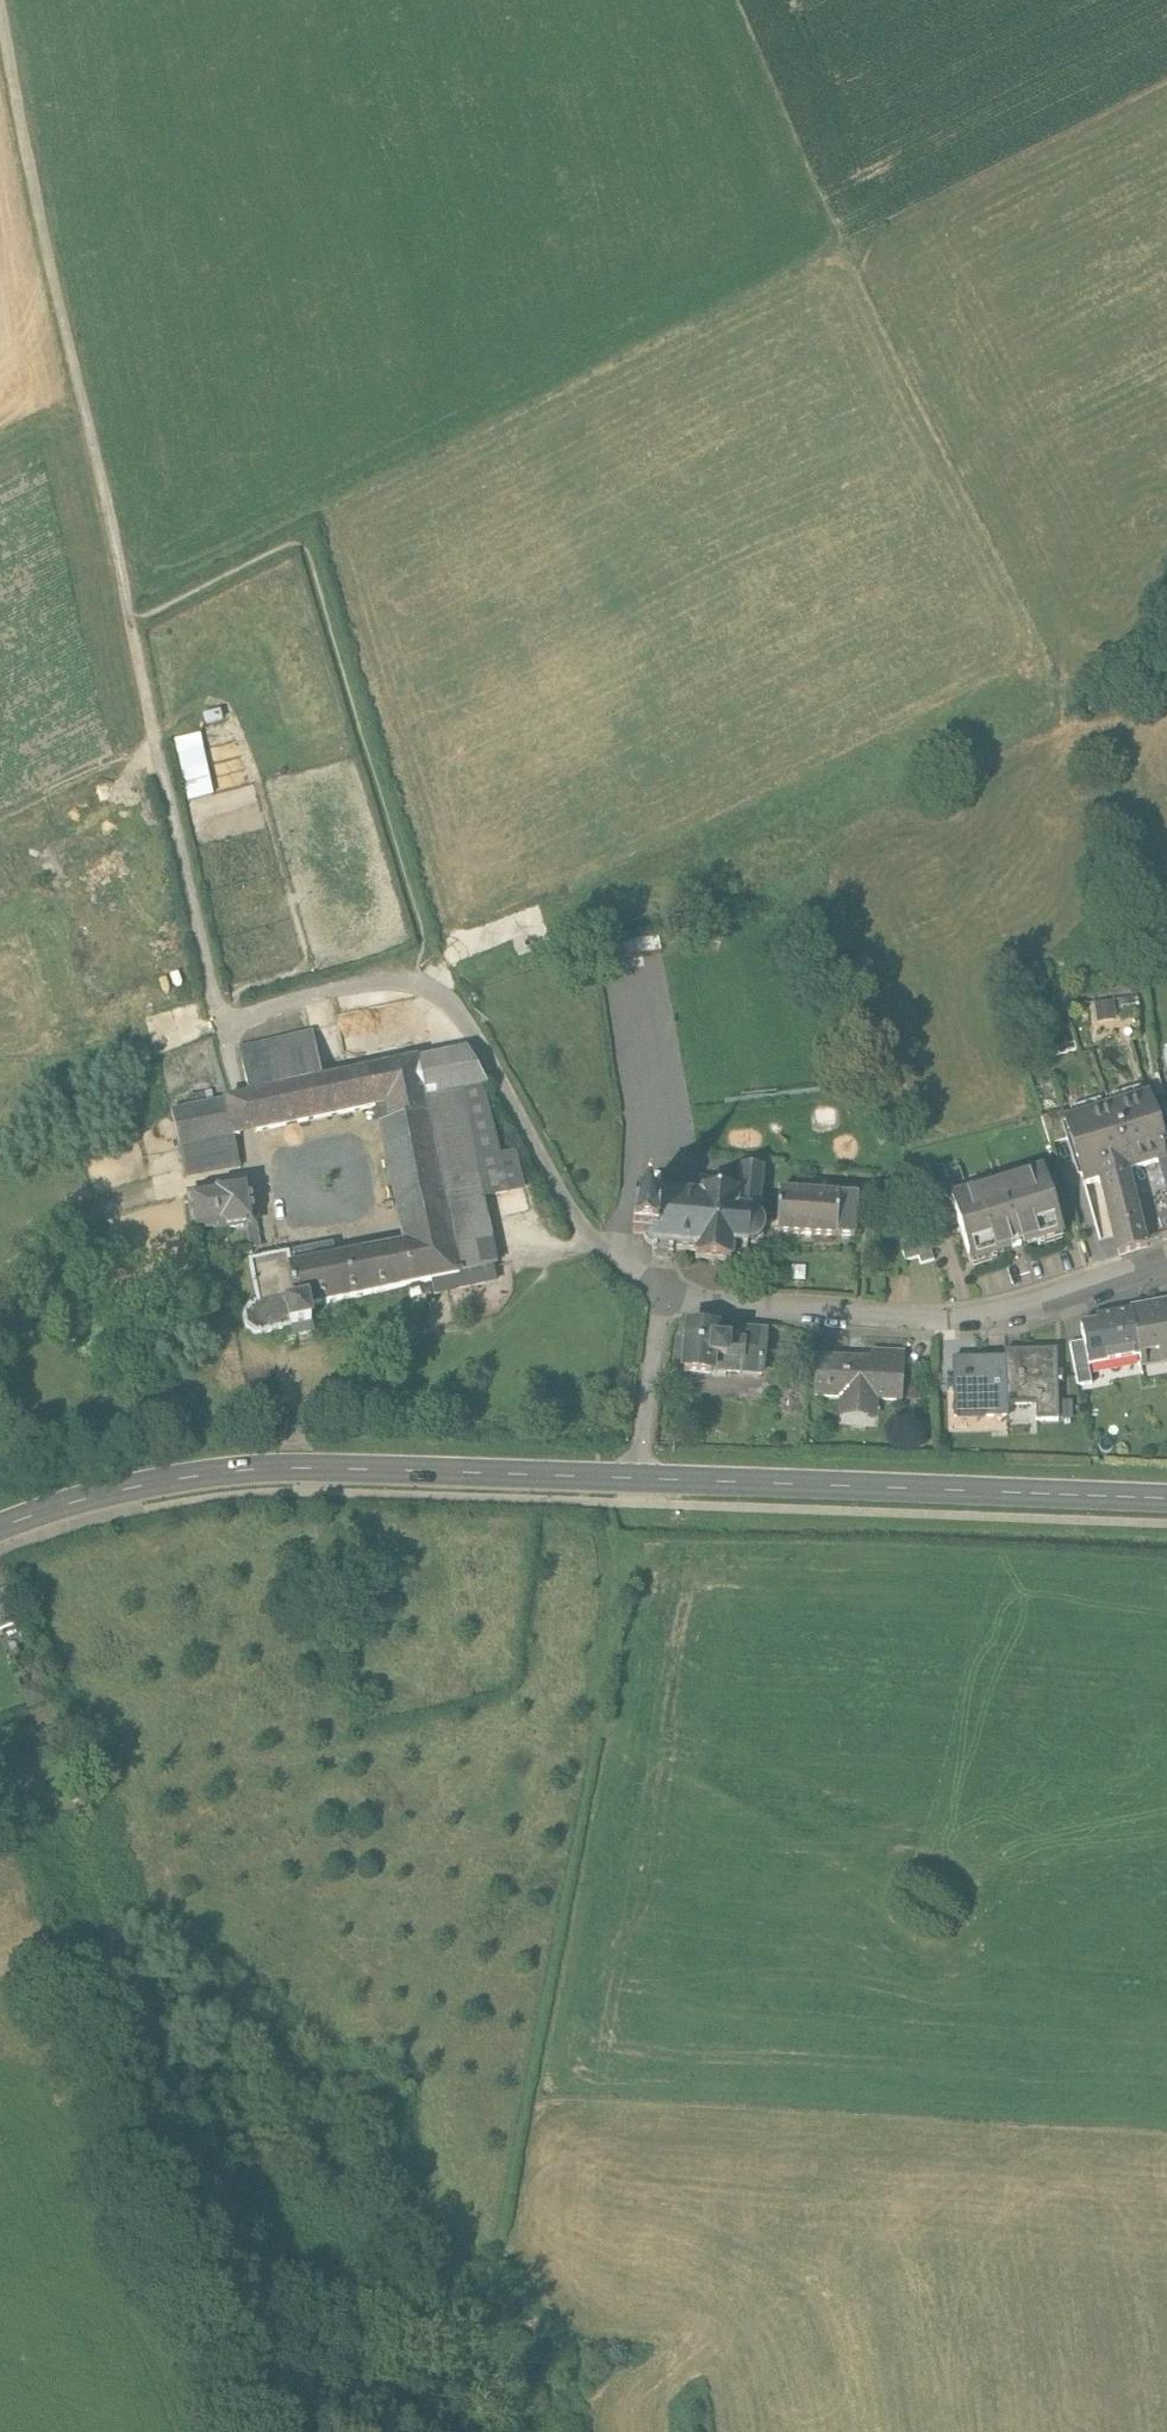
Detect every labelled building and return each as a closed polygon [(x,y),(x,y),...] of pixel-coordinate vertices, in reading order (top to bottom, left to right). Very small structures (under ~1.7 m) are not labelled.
[(204,744),(179,750),(190,798),(215,793),(204,744)] [(1146,772),(1136,774),(1142,796),(1151,793),(1146,772)] [(639,948),(613,953),(617,972),(643,967),(639,948)] [(1113,1004),(1094,1006),(1097,1026),(1115,1023),(1113,1004)] [(246,1097),(318,1083),(311,1031),(236,1048),(246,1097)] [(466,1053),(415,1064),(423,1105),(484,1093),(466,1053)] [(371,1115),(375,1133),(427,1124),(423,1105),(415,1064),(318,1083),(246,1097),(227,1101),(235,1144),(371,1115)] [(484,1093),(423,1105),(427,1124),(458,1285),(431,1291),(433,1300),(496,1286),(492,1271),(497,1270),(482,1203),(523,1193),(515,1155),(500,1158),(484,1093)] [(1148,1100),(1064,1124),(1069,1142),(1083,1193),(1096,1189),(1116,1259),(1148,1250),(1127,1177),(1157,1169),(1166,1166),(1162,1149),(1148,1100)] [(235,1144),(227,1101),(168,1113),(183,1181),(240,1171),(235,1144)] [(1069,1142),(1064,1124),(1061,1115),(1042,1121),(1051,1148),(1069,1142)] [(427,1124),(375,1133),(398,1250),(335,1262),(344,1310),(431,1291),(458,1285),(427,1124)] [(1157,1169),(1166,1201),(1166,1148),(1162,1149),(1166,1166),(1157,1169)] [(658,1213),(637,1210),(634,1240),(656,1243),(655,1251),(698,1255),(697,1261),(737,1265),(739,1248),(751,1249),(752,1246),(758,1245),(763,1243),(766,1239),(769,1233),(769,1227),(768,1221),(764,1217),(771,1162),(745,1159),(741,1190),(707,1187),(706,1196),(660,1191),(658,1213)] [(948,1204),(966,1198),(959,1172),(932,1181),(937,1196),(948,1204)] [(966,1198),(948,1204),(960,1241),(970,1273),(1022,1257),(1065,1244),(1043,1174),(966,1198)] [(247,1188),(184,1197),(190,1239),(244,1231),(253,1230),(250,1209),(247,1188)] [(857,1200),(779,1194),(777,1238),(854,1243),(857,1200)] [(253,1230),(244,1231),(247,1251),(260,1249),(254,1208),(250,1209),(253,1230)] [(1156,1213),(1165,1244),(1166,1244),(1166,1209),(1156,1213)] [(910,1234),(897,1238),(904,1263),(917,1260),(912,1240),(910,1234)] [(912,1240),(917,1260),(920,1267),(934,1263),(925,1235),(912,1240)] [(304,1318),(344,1310),(335,1262),(332,1249),(249,1268),(256,1310),(248,1313),(243,1320),(245,1330),(251,1336),(258,1337),(268,1334),(278,1331),(281,1343),(306,1339),(304,1318)] [(1130,1313),(1139,1358),(1142,1375),(1166,1371),(1166,1306),(1130,1313)] [(1139,1358),(1130,1313),(1080,1323),(1083,1343),(1088,1368),(1139,1358)] [(715,1328),(690,1326),(685,1370),(712,1372),(713,1358),(739,1360),(738,1372),(762,1373),(767,1333),(715,1330),(715,1328)] [(1088,1368),(1083,1343),(1067,1346),(1075,1388),(1091,1385),(1088,1368)] [(1007,1354),(1007,1361),(1007,1406),(1034,1405),(1035,1422),(1056,1422),(1055,1403),(1055,1353),(1007,1354)] [(872,1363),(818,1360),(816,1397),(847,1399),(846,1411),(869,1412),(870,1400),(901,1402),(903,1356),(872,1354),(872,1363)] [(1007,1361),(953,1362),(954,1418),(957,1418),(957,1413),(987,1412),(987,1418),(1007,1418),(1007,1406),(1007,1361)] [(921,1388),(905,1387),(905,1401),(920,1401),(921,1388)] [(1072,1402),(1055,1403),(1056,1422),(1072,1422),(1072,1402)] [(0,1595),(0,1633),(20,1624),(9,1592),(0,1595)]
